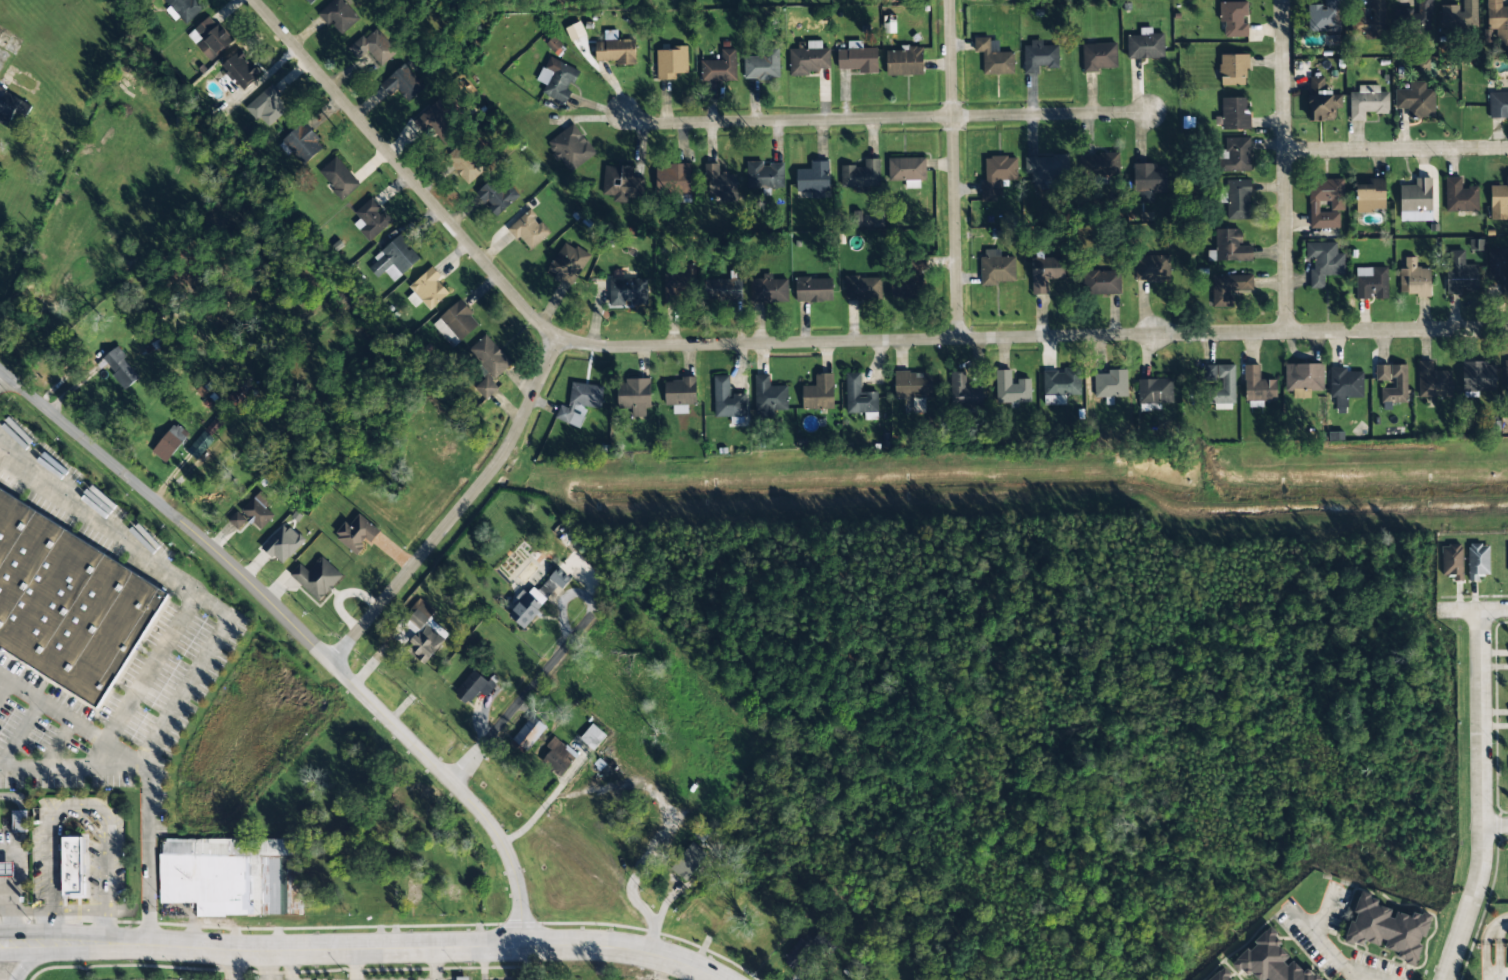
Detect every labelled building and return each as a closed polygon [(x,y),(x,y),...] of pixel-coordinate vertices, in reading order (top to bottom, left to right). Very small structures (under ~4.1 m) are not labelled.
[(185,24),(203,9),(196,0),(165,0),(185,24)] [(358,18),(342,0),(331,0),(318,12),(339,36),(358,18)] [(1307,32),(1338,32),(1338,0),(1322,0),(1322,4),(1307,4),(1307,32)] [(1367,7),(1349,8),(1350,32),(1362,32),(1362,38),(1384,38),(1382,0),(1367,0),(1367,7)] [(1430,0),(1416,0),(1416,10),(1396,10),(1395,31),(1430,31),(1430,0)] [(1460,5),(1440,5),(1440,29),(1476,29),(1476,0),(1460,0),(1460,5)] [(1487,30),(1483,30),(1483,45),(1507,44),(1507,7),(1501,7),(1501,0),(1486,0),(1487,30)] [(1220,2),(1220,36),(1245,36),(1245,2),(1220,2)] [(233,40),(209,15),(193,30),(217,56),(233,40)] [(348,48),(357,59),(367,51),(380,66),(397,52),(375,26),(348,48)] [(1126,34),(1126,58),(1162,58),(1162,34),(1126,34)] [(990,37),(974,38),(974,53),(982,53),(982,75),(1013,74),(1013,52),(990,52),(990,37)] [(636,40),(595,40),(595,63),(636,63),(636,40)] [(1057,43),(1024,42),(1023,73),(1036,74),(1036,66),(1056,66),(1057,43)] [(1081,43),(1081,70),(1115,70),(1115,43),(1081,43)] [(657,78),(687,77),(687,48),(656,49),(657,78)] [(779,79),(779,48),(762,48),(762,57),(743,57),(743,79),(779,79)] [(837,48),(837,73),(877,73),(877,48),(837,48)] [(736,49),(721,49),(721,60),(701,60),(701,81),(736,81),(736,49)] [(789,74),(830,74),(830,49),(789,49),(789,74)] [(924,49),(886,49),(886,75),(924,75),(924,49)] [(223,64),(242,90),(259,77),(240,51),(223,64)] [(1218,85),(1245,85),(1245,54),(1218,54),(1218,85)] [(581,77),(561,60),(540,87),(560,103),(581,77)] [(384,82),(407,104),(424,87),(402,64),(384,82)] [(1432,117),(1433,89),(1423,88),(1424,81),(1408,81),(1408,89),(1394,88),(1394,108),(1407,108),(1407,116),(1432,117)] [(245,105),(264,128),(290,107),(272,84),(245,105)] [(15,112),(25,118),(32,106),(0,87),(0,122),(6,126),(15,112)] [(1349,120),(1363,120),(1363,112),(1388,112),(1388,91),(1349,91),(1349,120)] [(1488,93),(1489,119),(1507,118),(1507,92),(1488,93)] [(1333,120),(1333,108),(1340,108),(1341,93),(1308,93),(1308,120),(1333,120)] [(1220,96),(1220,129),(1248,129),(1248,113),(1244,113),(1244,96),(1220,96)] [(416,120),(444,149),(461,131),(434,103),(416,120)] [(304,165),(325,145),(303,121),(282,141),(304,165)] [(596,152),(573,123),(546,144),(570,173),(596,152)] [(1217,149),(1217,170),(1248,170),(1248,137),(1223,137),(1223,149),(1217,149)] [(466,184),(483,171),(461,143),(444,157),(466,184)] [(1119,154),(1078,154),(1078,178),(1119,178),(1119,154)] [(1067,181),(1067,155),(1024,155),(1024,181),(1067,181)] [(1016,179),(1016,156),(983,156),(983,200),(1001,200),(1001,179),(1016,179)] [(342,200),(359,185),(336,157),(318,171),(342,200)] [(926,157),(888,157),(888,180),(926,180),(926,157)] [(841,165),(841,187),(880,187),(880,159),(864,159),(864,165),(841,165)] [(812,198),(830,198),(830,160),(810,160),(810,168),(796,168),(796,192),(812,192),(812,198)] [(746,162),(746,188),(781,188),(781,162),(746,162)] [(656,194),(692,193),(691,163),(656,164),(656,194)] [(718,163),(705,163),(706,196),(737,195),(736,174),(718,175),(718,163)] [(1164,193),(1164,163),(1132,163),(1132,201),(1151,201),(1151,193),(1164,193)] [(612,199),(637,201),(640,168),(604,165),(602,195),(613,196),(612,199)] [(475,194),(498,216),(516,198),(493,176),(475,194)] [(1444,177),(1444,211),(1476,211),(1476,187),(1459,187),(1459,177),(1444,177)] [(1505,177),(1505,185),(1490,186),(1491,220),(1507,219),(1506,208),(1507,208),(1507,177),(1505,177)] [(1398,212),(1429,212),(1429,178),(1413,178),(1413,185),(1398,185),(1398,212)] [(1226,219),(1248,219),(1248,179),(1226,179),(1226,219)] [(1326,227),(1326,210),(1343,210),(1342,179),(1308,179),(1309,227),(1326,227)] [(1383,179),(1353,179),(1353,212),(1383,212),(1383,179)] [(392,221),(370,198),(354,213),(365,224),(359,230),(370,242),(392,221)] [(509,231),(532,251),(550,228),(526,209),(509,231)] [(1214,229),(1214,260),(1250,260),(1250,246),(1239,246),(1239,229),(1214,229)] [(401,275),(421,257),(402,235),(367,266),(377,278),(392,265),(401,275)] [(570,285),(590,256),(567,240),(547,270),(570,285)] [(1335,242),(1303,242),(1303,259),(1309,259),(1309,288),(1322,288),(1322,275),(1343,275),(1342,253),(1335,253),(1335,242)] [(1488,283),(1502,283),(1503,291),(1507,291),(1507,248),(1487,249),(1488,283)] [(1014,256),(981,256),(981,283),(1014,283),(1014,256)] [(1133,279),(1168,279),(1168,256),(1133,256),(1133,279)] [(1046,293),(1046,278),(1063,278),(1063,257),(1030,257),(1030,293),(1046,293)] [(1399,295),(1428,295),(1428,268),(1415,268),(1415,257),(1399,257),(1399,295)] [(891,297),(924,297),(924,260),(911,260),(911,274),(891,274),(891,297)] [(679,273),(664,273),(664,302),(695,302),(695,262),(679,262),(679,273)] [(1476,265),(1444,265),(1444,292),(1476,292),(1476,265)] [(437,280),(440,276),(430,266),(408,289),(430,310),(449,291),(437,280)] [(1386,267),(1355,267),(1355,298),(1386,298),(1386,267)] [(1118,270),(1080,270),(1080,294),(1118,294),(1118,270)] [(1251,275),(1211,275),(1211,306),(1229,306),(1229,290),(1251,290),(1251,275)] [(881,276),(844,276),(844,300),(881,300),(881,276)] [(796,301),(833,301),(833,277),(796,277),(796,301)] [(609,304),(647,304),(647,279),(609,279),(609,304)] [(743,279),(705,279),(705,300),(743,300),(743,279)] [(749,302),(787,302),(787,279),(749,279),(749,302)] [(460,341),(480,322),(458,299),(438,319),(460,341)] [(468,350),(490,372),(475,387),(486,399),(499,387),(493,381),(512,362),(484,334),(468,350)] [(129,387),(141,372),(112,349),(100,364),(129,387)] [(1417,397),(1450,397),(1450,371),(1431,371),(1431,361),(1417,361),(1417,397)] [(1460,391),(1493,391),(1493,362),(1460,362),(1460,391)] [(1284,364),(1284,395),(1322,395),(1322,364),(1284,364)] [(1233,365),(1201,365),(1201,381),(1220,381),(1220,389),(1205,389),(1205,403),(1234,403),(1233,365)] [(1275,379),(1258,379),(1258,365),(1243,365),(1243,401),(1275,401),(1275,379)] [(1388,381),(1388,365),(1375,365),(1375,381),(1388,381)] [(1391,387),(1378,387),(1378,403),(1405,403),(1405,365),(1391,365),(1391,387)] [(1078,395),(1078,369),(1042,369),(1042,395),(1078,395)] [(1029,379),(1010,379),(1010,370),(996,370),(996,401),(1029,401),(1029,379)] [(1329,370),(1329,397),(1361,397),(1361,370),(1329,370)] [(933,372),(895,371),(894,398),(913,398),(912,411),(919,412),(920,399),(932,399),(933,372)] [(983,407),(983,386),(965,385),(965,371),(950,371),(950,407),(983,407)] [(1125,397),(1125,372),(1093,372),(1093,397),(1125,397)] [(803,409),(834,409),(834,373),(815,373),(815,386),(803,386),(803,409)] [(877,392),(860,392),(860,373),(846,373),(846,412),(877,412),(877,392)] [(729,375),(714,375),(714,415),(745,415),(745,395),(729,395),(729,375)] [(787,386),(769,386),(769,375),(755,375),(756,418),(774,418),(774,410),(787,410),(787,386)] [(650,378),(618,378),(618,409),(631,409),(631,416),(650,416),(650,378)] [(665,378),(665,404),(696,404),(696,378),(665,378)] [(1171,379),(1138,379),(1138,403),(1171,403),(1171,379)] [(603,386),(572,382),(568,406),(559,405),(556,422),(580,425),(583,406),(600,408),(603,386)] [(1066,405),(1066,395),(1044,396),(1044,405),(1066,405)] [(159,440),(170,453),(187,438),(176,425),(159,440)] [(200,455),(212,442),(202,433),(190,446),(200,455)] [(99,710),(171,595),(0,488),(0,649),(99,710)] [(274,516),(266,508),(271,503),(260,491),(238,511),(228,521),(238,531),(250,520),(259,530),(274,516)] [(355,555),(366,543),(368,545),(380,532),(360,514),(348,525),(345,522),(334,534),(355,555)] [(284,527),(282,525),(262,547),(281,565),(305,540),(288,524),(284,527)] [(1489,574),(1489,544),(1468,545),(1468,581),(1479,581),(1479,575),(1489,574)] [(1453,581),(1462,581),(1462,545),(1441,545),(1442,576),(1453,575),(1453,581)] [(342,575),(321,556),(307,571),(299,563),(289,574),(319,601),(342,575)] [(571,585),(559,568),(506,608),(518,624),(571,585)] [(428,618),(434,611),(420,598),(389,632),(423,664),(448,637),(428,618)] [(467,706),(490,683),(476,669),(453,692),(467,706)] [(527,751),(546,725),(532,714),(512,740),(527,751)] [(591,751),(606,736),(593,723),(578,739),(591,751)] [(550,750),(540,763),(565,783),(582,761),(553,737),(546,746),(550,750)] [(13,811),(13,831),(27,831),(27,811),(13,811)] [(59,834),(85,834),(86,897),(60,898),(59,834)] [(301,916),(301,838),(159,839),(160,903),(196,903),(196,916),(301,916)] [(707,855),(692,842),(670,869),(686,882),(707,855)] [(14,877),(14,861),(0,861),(0,877),(14,877)] [(1418,960),(1432,919),(1362,896),(1348,937),(1418,960)] [(1311,967),(1306,972),(1269,931),(1237,960),(1255,979),(1322,979),(1311,967)] [(1231,977),(1226,971),(1221,972),(1210,979),(1232,979),(1231,977)]
